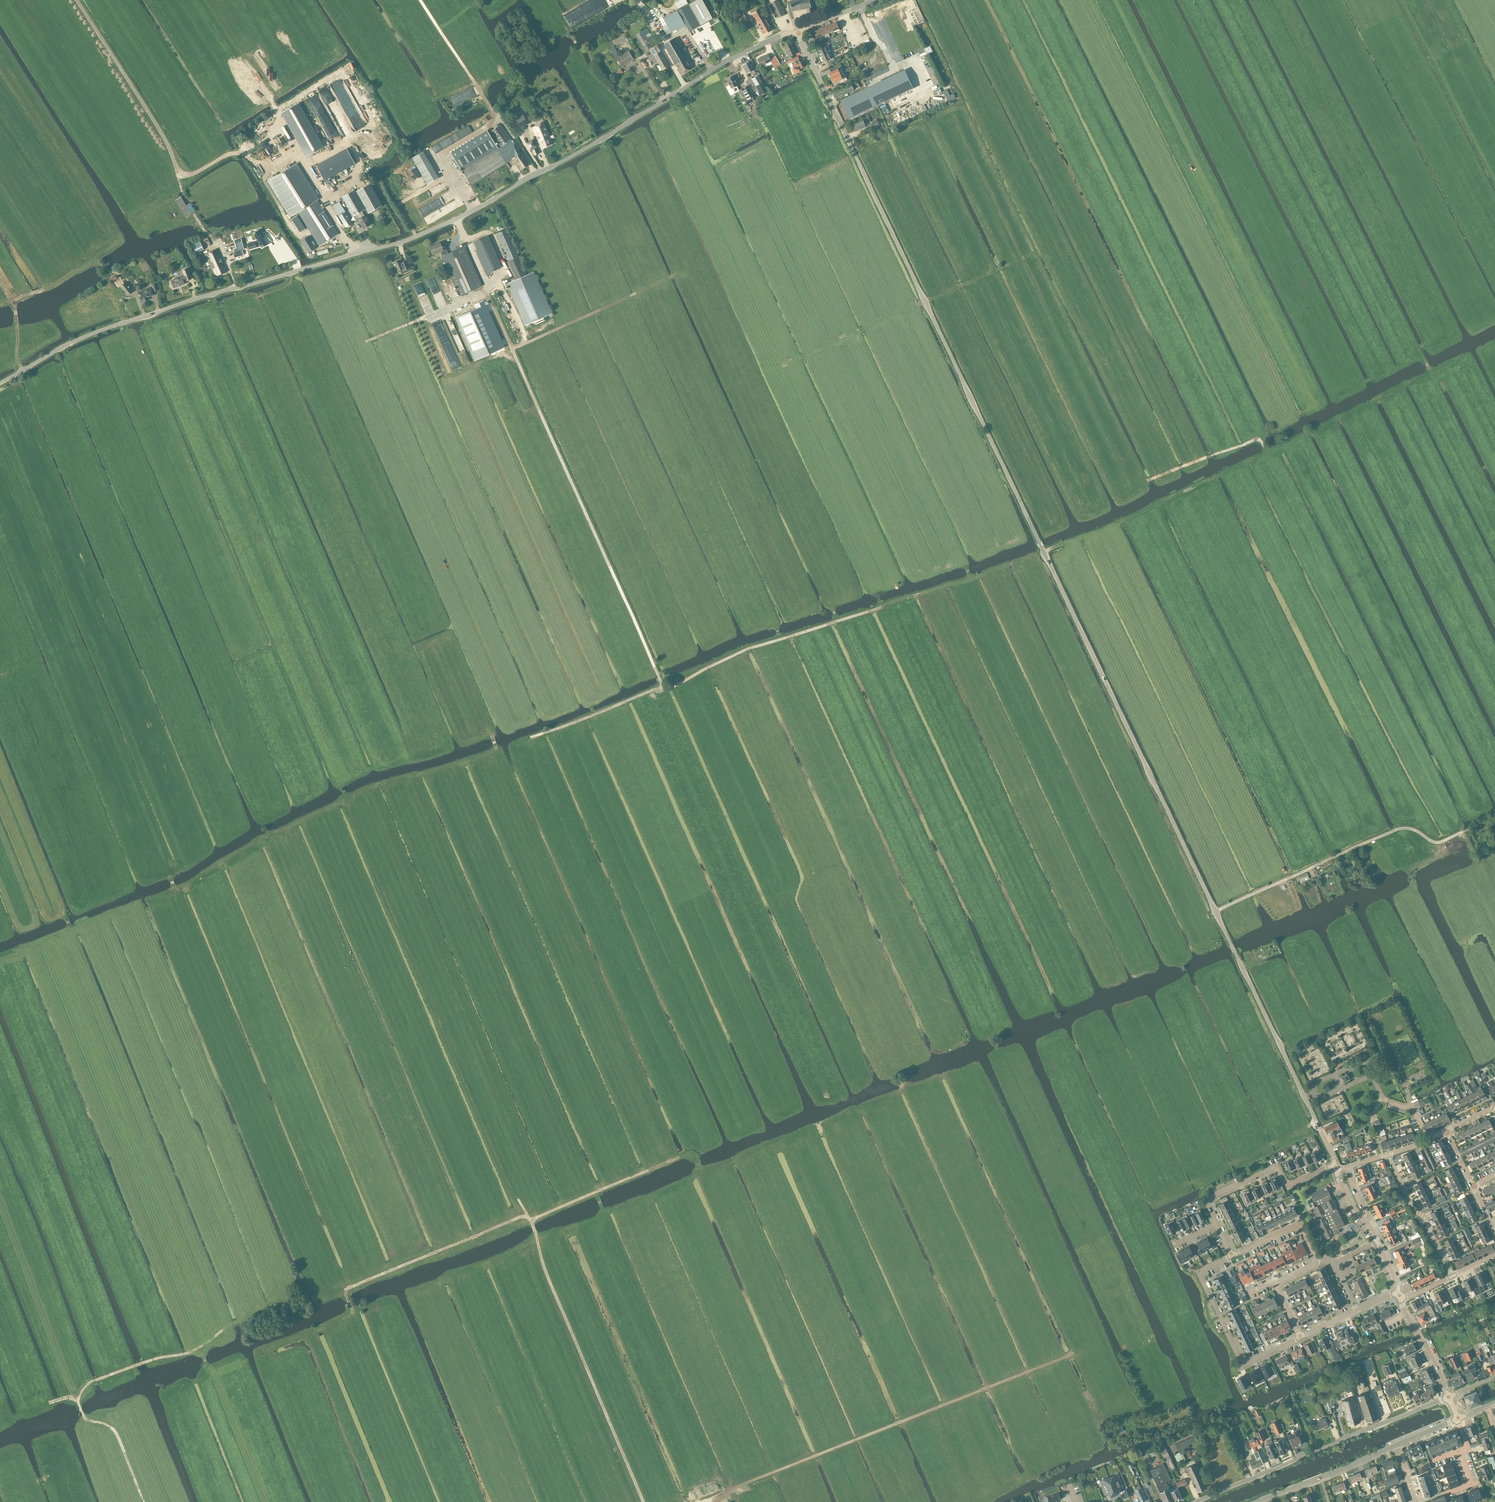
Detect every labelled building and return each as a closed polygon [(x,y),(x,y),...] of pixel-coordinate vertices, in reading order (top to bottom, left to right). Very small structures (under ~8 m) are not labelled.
[(663,18),(666,25),(671,33),(685,25),(688,31),(712,18),(702,0),(696,0),(663,18)] [(677,9),(688,3),(686,0),(679,0),(673,3),(677,9)] [(769,5),(775,18),(778,17),(779,18),(785,15),(778,0),(777,0),(771,3),(772,4),(769,5)] [(815,13),(814,8),(814,7),(813,0),(796,0),(791,1),(792,11),(807,9),(808,14),(815,13)] [(909,4),(905,5),(909,12),(911,11),(912,13),(915,11),(914,10),(917,9),(913,0),(906,0),(909,4)] [(763,34),(771,30),(760,9),(751,14),(763,34)] [(742,13),(737,16),(741,23),(746,20),(742,13)] [(871,16),(865,18),(870,29),(876,27),(871,16)] [(837,22),(831,24),(834,31),(839,29),(837,22)] [(834,31),(831,24),(825,27),(828,33),(834,31)] [(828,33),(825,27),(820,29),(823,36),(828,33)] [(645,52),(650,49),(658,64),(656,65),(659,71),(669,66),(647,28),(635,35),(645,52)] [(823,36),(820,29),(814,31),(817,38),(823,36)] [(684,47),(680,49),(674,39),(663,45),(674,64),(685,58),(684,56),(686,54),(684,51),(686,50),(684,47)] [(821,56),(830,51),(828,46),(829,46),(829,44),(830,43),(829,40),(820,44),(821,47),(818,49),(821,56)] [(795,54),(797,53),(792,43),(784,46),(789,56),(786,58),(788,61),(796,57),(795,54)] [(614,45),(610,48),(616,58),(620,56),(614,45)] [(621,67),(633,59),(628,51),(620,56),(616,58),(621,67)] [(834,58),(830,51),(821,56),(824,62),(827,61),(828,64),(835,61),(834,58)] [(760,66),(771,61),(768,54),(757,59),(760,66)] [(674,64),(678,69),(688,63),(685,58),(674,64)] [(792,59),(788,61),(789,64),(791,62),(792,65),(794,67),(791,68),(794,74),(800,71),(799,69),(803,67),(801,62),(799,59),(794,61),(792,59)] [(746,73),(754,69),(750,61),(742,65),(746,73)] [(691,68),(688,63),(678,69),(681,74),(691,68)] [(831,78),(841,74),(839,70),(842,68),(840,65),(833,68),(834,71),(829,73),(831,78)] [(905,71),(841,101),(849,119),(914,89),(905,71)] [(841,83),(847,80),(844,72),(841,74),(831,78),(834,83),(840,80),(841,83)] [(768,91),(759,75),(753,78),(762,94),(768,91)] [(726,87),(730,95),(739,90),(737,86),(737,85),(732,76),(726,79),(729,85),(726,87)] [(860,87),(860,86),(857,80),(851,83),(851,85),(833,93),(835,99),(840,97),(841,98),(844,96),(843,95),(858,89),(860,87)] [(746,86),(743,88),(746,95),(743,97),(744,99),(747,104),(753,101),(749,94),(750,93),(746,86)] [(947,90),(943,91),(948,101),(951,99),(952,100),(955,99),(953,94),(949,96),(947,90)] [(299,103),(283,112),(308,155),(323,147),(299,103)] [(514,113),(520,127),(527,124),(521,110),(514,113)] [(863,119),(852,124),(856,131),(866,126),(868,125),(871,124),(871,122),(868,117),(863,120),(863,119)] [(877,119),(871,122),(871,124),(873,128),(879,125),(878,121),(877,119)] [(539,142),(549,136),(543,122),(532,127),(539,142)] [(490,132),(501,146),(511,140),(500,125),(490,132)] [(385,129),(352,148),(363,166),(395,147),(385,129)] [(482,178),(511,160),(520,154),(512,140),(511,140),(501,146),(498,148),(487,131),(450,154),(470,185),(482,178)] [(553,144),(549,136),(539,142),(542,149),(553,144)] [(533,140),(532,140),(527,143),(530,149),(536,146),(533,140)] [(347,150),(317,166),(325,180),(355,163),(347,150)] [(423,152),(412,158),(427,184),(438,178),(423,152)] [(520,154),(511,160),(515,165),(516,165),(520,170),(528,165),(521,154),(520,154)] [(290,217),(298,212),(317,200),(319,199),(297,163),(267,181),(290,217)] [(370,183),(356,191),(369,213),(382,205),(370,183)] [(354,190),(342,197),(353,216),(357,214),(362,211),(364,210),(365,209),(354,190)] [(185,217),(191,214),(181,197),(175,200),(185,217)] [(338,234),(317,200),(298,212),(319,246),(338,234)] [(346,227),(352,223),(339,202),(332,206),(346,227)] [(362,211),(357,214),(359,218),(358,219),(363,229),(371,224),(365,215),(364,215),(362,211)] [(300,231),(305,228),(297,216),(292,219),(300,231)] [(508,261),(507,261),(515,280),(526,275),(507,229),(497,234),(508,261)] [(275,238),(268,231),(263,232),(265,237),(266,236),(272,242),(275,238)] [(247,243),(248,247),(259,244),(259,245),(264,243),(257,232),(252,234),(256,240),(247,243)] [(488,236),(473,242),(477,250),(475,250),(486,274),(501,267),(488,236)] [(196,252),(210,245),(207,237),(192,244),(196,252)] [(236,248),(233,249),(234,251),(244,248),(241,238),(234,240),(236,248)] [(308,252),(315,248),(313,244),(315,243),(312,239),(304,245),(308,252)] [(440,242),(429,247),(433,255),(440,251),(442,256),(448,253),(446,248),(443,250),(440,242)] [(442,256),(459,296),(482,286),(465,246),(448,253),(442,256)] [(205,254),(210,265),(216,263),(217,265),(223,262),(217,249),(205,254)] [(397,271),(400,270),(401,271),(407,269),(408,271),(411,270),(409,264),(403,266),(401,259),(393,263),(397,271)] [(216,263),(210,265),(212,269),(213,269),(217,276),(227,272),(224,264),(223,262),(217,265),(216,263)] [(187,281),(192,279),(188,268),(183,270),(185,276),(182,277),(171,281),(173,288),(185,284),(184,281),(186,280),(187,281)] [(551,313),(533,272),(526,275),(515,280),(506,284),(524,325),(551,313)] [(116,289),(120,286),(124,283),(120,277),(119,277),(117,275),(110,281),(116,289)] [(120,286),(127,296),(133,291),(126,282),(124,283),(120,286)] [(148,297),(153,295),(151,288),(139,292),(142,299),(143,301),(149,300),(148,297)] [(495,351),(476,309),(456,318),(475,360),(495,351)] [(1343,1083),(1350,1079),(1347,1074),(1340,1077),(1343,1083)] [(1476,1085),(1473,1087),(1475,1091),(1476,1091),(1479,1099),(1487,1095),(1485,1090),(1482,1091),(1481,1088),(1480,1085),(1476,1087),(1476,1085)] [(1467,1089),(1470,1094),(1473,1101),(1479,1099),(1476,1091),(1475,1091),(1472,1093),(1470,1088),(1467,1089)] [(1462,1092),(1464,1097),(1468,1104),(1473,1101),(1470,1094),(1467,1096),(1464,1091),(1462,1092)] [(1459,1100),(1462,1107),(1468,1104),(1464,1097),(1461,1098),(1459,1094),(1456,1095),(1458,1100),(1459,1100)] [(1450,1098),(1453,1102),(1453,1103),(1453,1102),(1456,1110),(1462,1107),(1459,1100),(1458,1100),(1455,1101),(1453,1097),(1450,1098)] [(1453,1103),(1453,1102),(1449,1104),(1447,1099),(1445,1100),(1451,1113),(1456,1110),(1453,1102),(1453,1103)] [(1446,1113),(1441,1116),(1444,1122),(1450,1120),(1446,1113)] [(1438,1125),(1444,1122),(1441,1116),(1435,1119),(1438,1125)] [(1433,1128),(1438,1125),(1435,1119),(1429,1121),(1433,1128)] [(1483,1122),(1486,1129),(1492,1126),(1489,1119),(1483,1122)] [(1433,1128),(1429,1121),(1424,1124),(1427,1131),(1433,1128)] [(1336,1130),(1336,1129),(1340,1127),(1337,1122),(1324,1128),(1327,1133),(1330,1132),(1330,1133),(1330,1134),(1331,1135),(1332,1136),(1333,1136),(1334,1136),(1335,1136),(1336,1136),(1336,1135),(1337,1135),(1337,1134),(1337,1133),(1338,1133),(1338,1132),(1337,1131),(1337,1130),(1336,1130)] [(1483,1122),(1477,1124),(1481,1131),(1486,1129),(1483,1122)] [(1475,1134),(1481,1131),(1477,1124),(1472,1127),(1475,1134)] [(1470,1137),(1475,1134),(1472,1127),(1467,1130),(1470,1137)] [(1470,1137),(1467,1130),(1461,1133),(1465,1140),(1470,1137)] [(1413,1133),(1406,1135),(1408,1141),(1415,1139),(1413,1133)] [(1459,1142),(1465,1140),(1461,1133),(1455,1135),(1459,1142)] [(1406,1135),(1400,1137),(1402,1143),(1408,1141),(1406,1135)] [(1396,1145),(1402,1143),(1400,1137),(1394,1139),(1396,1145)] [(1389,1147),(1396,1145),(1394,1139),(1387,1141),(1389,1147)] [(1437,1149),(1444,1146),(1441,1140),(1434,1143),(1437,1149)] [(1383,1149),(1389,1147),(1387,1141),(1381,1143),(1383,1149)] [(1350,1144),(1344,1146),(1348,1159),(1354,1157),(1352,1149),(1350,1144)] [(1370,1144),(1364,1146),(1366,1153),(1372,1151),(1370,1144)] [(1366,1153),(1364,1146),(1358,1148),(1360,1155),(1366,1153)] [(1438,1151),(1440,1154),(1446,1151),(1444,1146),(1437,1149),(1435,1150),(1437,1152),(1438,1151)] [(1309,1150),(1315,1163),(1319,1161),(1318,1159),(1323,1157),(1318,1147),(1317,1147),(1318,1147),(1317,1148),(1316,1148),(1315,1149),(1314,1150),(1313,1151),(1312,1152),(1313,1152),(1311,1153),(1309,1150)] [(1360,1155),(1358,1148),(1352,1149),(1354,1157),(1360,1155)] [(1315,1163),(1309,1150),(1308,1151),(1309,1151),(1307,1151),(1307,1152),(1306,1153),(1305,1154),(1304,1155),(1302,1156),(1301,1153),(1300,1153),(1306,1166),(1310,1164),(1310,1162),(1314,1160),(1315,1163)] [(1449,1157),(1446,1151),(1440,1154),(1443,1160),(1449,1157)] [(1409,1152),(1403,1155),(1406,1161),(1412,1158),(1409,1152)] [(1489,1162),(1494,1159),(1491,1152),(1486,1155),(1489,1162)] [(1306,1166),(1300,1153),(1300,1154),(1299,1154),(1298,1155),(1297,1156),(1296,1156),(1296,1157),(1295,1158),(1296,1158),(1294,1159),(1292,1156),(1298,1168),(1302,1167),(1301,1165),(1305,1163),(1306,1166)] [(1484,1165),(1489,1162),(1486,1155),(1480,1158),(1484,1165)] [(1298,1169),(1298,1168),(1292,1156),(1291,1156),(1291,1157),(1289,1158),(1288,1159),(1288,1160),(1287,1161),(1285,1162),(1286,1165),(1285,1166),(1287,1169),(1288,1168),(1289,1172),(1293,1170),(1293,1168),(1297,1166),(1298,1169)] [(1449,1157),(1443,1160),(1446,1166),(1450,1164),(1452,1163),(1449,1157)] [(1412,1158),(1406,1161),(1409,1167),(1415,1164),(1412,1158)] [(1478,1167),(1484,1165),(1480,1158),(1475,1160),(1478,1167)] [(1478,1167),(1475,1160),(1469,1163),(1473,1170),(1478,1167)] [(1415,1164),(1409,1167),(1412,1173),(1418,1170),(1415,1164)] [(1358,1168),(1360,1175),(1370,1172),(1368,1166),(1358,1168)] [(1445,1170),(1448,1176),(1454,1173),(1451,1167),(1445,1170)] [(1418,1170),(1412,1173),(1414,1179),(1421,1176),(1418,1170)] [(1370,1172),(1360,1175),(1361,1181),(1371,1178),(1370,1172)] [(1448,1176),(1450,1182),(1457,1178),(1454,1173),(1448,1176)] [(1389,1174),(1383,1177),(1385,1181),(1386,1180),(1388,1183),(1393,1181),(1390,1175),(1391,1175),(1390,1174),(1389,1174)] [(1267,1181),(1272,1193),(1273,1193),(1274,1192),(1275,1191),(1276,1190),(1277,1189),(1277,1188),(1279,1187),(1275,1178),(1271,1180),(1271,1181),(1267,1183),(1267,1181)] [(1450,1182),(1453,1187),(1460,1184),(1457,1178),(1450,1182)] [(1272,1193),(1267,1181),(1262,1183),(1263,1184),(1259,1186),(1264,1197),(1264,1196),(1265,1196),(1266,1195),(1267,1194),(1268,1193),(1269,1192),(1269,1191),(1271,1191),(1272,1193)] [(1420,1181),(1413,1184),(1416,1190),(1423,1187),(1420,1181)] [(1460,1184),(1453,1187),(1456,1193),(1463,1190),(1460,1184)] [(1365,1188),(1367,1194),(1374,1191),(1371,1185),(1365,1188)] [(1249,1192),(1254,1202),(1255,1201),(1256,1200),(1257,1200),(1258,1198),(1259,1197),(1261,1196),(1257,1186),(1253,1188),(1253,1190),(1249,1192)] [(1311,1193),(1303,1196),(1307,1204),(1330,1194),(1326,1186),(1311,1193)] [(1423,1187),(1416,1190),(1419,1196),(1426,1193),(1423,1187)] [(1491,1194),(1488,1187),(1482,1189),(1485,1196),(1491,1194)] [(1254,1202),(1249,1192),(1248,1190),(1244,1192),(1245,1193),(1241,1195),(1246,1206),(1246,1205),(1247,1205),(1247,1204),(1248,1204),(1249,1203),(1250,1202),(1251,1201),(1251,1200),(1252,1199),(1254,1202)] [(1374,1191),(1367,1194),(1370,1200),(1377,1197),(1374,1191)] [(1426,1193),(1419,1196),(1422,1202),(1428,1199),(1426,1193)] [(1329,1194),(1314,1201),(1312,1202),(1315,1207),(1314,1207),(1315,1210),(1322,1207),(1322,1208),(1334,1203),(1332,1198),(1331,1199),(1329,1194)] [(1462,1205),(1469,1202),(1466,1196),(1459,1199),(1462,1205)] [(1221,1209),(1229,1205),(1227,1200),(1228,1200),(1226,1197),(1220,1199),(1222,1202),(1218,1204),(1221,1209)] [(1428,1199),(1422,1202),(1425,1208),(1431,1205),(1428,1199)] [(1373,1205),(1376,1211),(1382,1208),(1380,1202),(1373,1205)] [(1471,1208),(1469,1202),(1462,1205),(1465,1211),(1471,1208)] [(1336,1207),(1334,1203),(1322,1208),(1322,1207),(1315,1210),(1318,1216),(1320,1215),(1321,1218),(1317,1220),(1326,1239),(1340,1232),(1338,1228),(1345,1225),(1338,1210),(1337,1211),(1336,1208),(1336,1207)] [(1223,1214),(1231,1210),(1229,1205),(1221,1209),(1223,1214)] [(1290,1206),(1285,1209),(1286,1211),(1290,1219),(1295,1217),(1295,1215),(1297,1214),(1294,1206),(1291,1208),(1290,1206)] [(1382,1208),(1376,1211),(1378,1217),(1385,1214),(1384,1211),(1387,1209),(1386,1207),(1382,1208)] [(1474,1213),(1471,1208),(1465,1211),(1468,1216),(1474,1213)] [(1194,1211),(1195,1213),(1200,1222),(1205,1220),(1200,1209),(1194,1211)] [(1436,1209),(1430,1212),(1433,1219),(1439,1216),(1436,1209)] [(1234,1215),(1231,1210),(1223,1214),(1225,1219),(1234,1215)] [(1285,1222),(1290,1219),(1286,1211),(1281,1213),(1285,1222)] [(1195,1213),(1190,1216),(1194,1225),(1200,1222),(1195,1213)] [(1280,1224),(1285,1222),(1281,1213),(1276,1216),(1280,1224)] [(1477,1219),(1474,1213),(1468,1216),(1471,1222),(1477,1219)] [(1186,1214),(1181,1217),(1186,1228),(1192,1225),(1186,1214)] [(1228,1224),(1236,1220),(1234,1215),(1225,1219),(1228,1224)] [(1276,1216),(1271,1218),(1275,1226),(1280,1224),(1276,1216)] [(1439,1216),(1433,1219),(1436,1225),(1443,1222),(1439,1216)] [(1186,1228),(1181,1217),(1176,1219),(1181,1230),(1186,1228)] [(1275,1226),(1271,1218),(1267,1220),(1270,1229),(1275,1226)] [(1385,1231),(1392,1228),(1389,1222),(1390,1221),(1389,1219),(1384,1222),(1385,1224),(1382,1225),(1385,1231)] [(1165,1228),(1167,1232),(1168,1232),(1170,1235),(1176,1232),(1173,1227),(1176,1226),(1173,1220),(1167,1223),(1167,1224),(1165,1225),(1166,1228),(1165,1228)] [(1230,1229),(1238,1225),(1236,1220),(1228,1224),(1230,1229)] [(1270,1229),(1267,1220),(1262,1223),(1266,1231),(1270,1229)] [(1443,1222),(1436,1225),(1439,1231),(1446,1228),(1443,1222)] [(1260,1233),(1266,1231),(1262,1223),(1257,1225),(1258,1229),(1260,1233)] [(1478,1232),(1485,1229),(1482,1223),(1475,1227),(1478,1232)] [(1232,1234),(1241,1230),(1238,1225),(1230,1229),(1232,1234)] [(1395,1234),(1392,1228),(1385,1231),(1388,1237),(1395,1234)] [(1446,1228),(1439,1231),(1442,1237),(1448,1234),(1446,1228)] [(1487,1234),(1485,1229),(1478,1232),(1480,1237),(1487,1234)] [(1235,1239),(1243,1235),(1241,1230),(1232,1234),(1235,1239)] [(1395,1234),(1388,1237),(1391,1244),(1394,1243),(1395,1245),(1400,1242),(1399,1240),(1398,1241),(1395,1234)] [(1487,1234),(1480,1237),(1483,1243),(1490,1240),(1487,1234)] [(1245,1239),(1243,1235),(1235,1239),(1237,1244),(1241,1242),(1242,1245),(1251,1241),(1249,1237),(1245,1239)] [(1205,1238),(1202,1239),(1206,1249),(1211,1247),(1212,1249),(1216,1247),(1212,1240),(1209,1241),(1207,1237),(1205,1239),(1205,1238)] [(1450,1238),(1444,1241),(1447,1247),(1453,1244),(1450,1238)] [(1206,1249),(1202,1239),(1199,1241),(1197,1243),(1199,1248),(1196,1249),(1199,1255),(1202,1254),(1201,1252),(1206,1249)] [(1297,1248),(1301,1256),(1307,1254),(1302,1242),(1296,1245),(1297,1248)] [(1453,1244),(1447,1247),(1450,1253),(1456,1250),(1453,1244)] [(1492,1244),(1486,1247),(1489,1254),(1494,1251),(1492,1244)] [(1187,1247),(1184,1248),(1189,1260),(1197,1256),(1194,1248),(1191,1250),(1189,1246),(1187,1247)] [(1483,1257),(1489,1254),(1486,1247),(1480,1250),(1483,1257)] [(1179,1252),(1176,1254),(1181,1264),(1189,1260),(1184,1248),(1181,1249),(1181,1250),(1179,1251),(1179,1252)] [(1297,1259),(1293,1251),(1292,1248),(1286,1251),(1292,1262),(1297,1260),(1297,1259)] [(1297,1259),(1301,1256),(1297,1248),(1293,1251),(1297,1259)] [(1395,1251),(1397,1257),(1404,1254),(1401,1248),(1395,1251)] [(1456,1250),(1450,1253),(1453,1259),(1459,1256),(1456,1250)] [(1483,1257),(1480,1250),(1474,1253),(1477,1259),(1483,1257)] [(1292,1262),(1286,1251),(1281,1254),(1282,1256),(1286,1264),(1286,1265),(1292,1262)] [(1407,1260),(1404,1254),(1397,1257),(1400,1263),(1407,1260)] [(1473,1254),(1467,1256),(1470,1263),(1476,1260),(1473,1254)] [(1280,1266),(1286,1264),(1282,1256),(1277,1258),(1280,1266)] [(1368,1260),(1371,1267),(1377,1265),(1374,1257),(1371,1259),(1369,1256),(1367,1257),(1368,1260)] [(1464,1266),(1470,1263),(1467,1256),(1461,1259),(1464,1266)] [(1275,1269),(1280,1266),(1277,1258),(1271,1261),(1275,1269)] [(1371,1267),(1368,1260),(1365,1262),(1363,1259),(1361,1260),(1362,1263),(1366,1270),(1371,1267)] [(1464,1266),(1461,1259),(1455,1262),(1458,1269),(1464,1266)] [(1407,1260),(1400,1263),(1403,1269),(1409,1266),(1407,1260)] [(1271,1261),(1266,1263),(1270,1271),(1275,1269),(1271,1261)] [(1360,1273),(1366,1270),(1362,1263),(1359,1265),(1358,1261),(1355,1262),(1360,1273)] [(1265,1274),(1270,1271),(1266,1263),(1261,1266),(1265,1274)] [(1265,1274),(1261,1266),(1260,1264),(1254,1266),(1260,1278),(1265,1275),(1265,1274)] [(1250,1271),(1254,1279),(1254,1280),(1260,1278),(1254,1266),(1249,1269),(1250,1271)] [(1316,1277),(1327,1271),(1325,1267),(1317,1270),(1318,1273),(1315,1275),(1316,1277)] [(1249,1281),(1245,1273),(1244,1270),(1238,1273),(1243,1284),(1249,1281)] [(1254,1279),(1250,1271),(1245,1273),(1249,1281),(1254,1279)] [(1322,1280),(1329,1276),(1327,1271),(1316,1277),(1317,1279),(1320,1277),(1322,1280)] [(1218,1278),(1212,1280),(1215,1285),(1224,1281),(1226,1280),(1222,1272),(1216,1275),(1218,1278)] [(1434,1273),(1428,1275),(1431,1281),(1436,1278),(1434,1273)] [(1475,1279),(1472,1282),(1479,1293),(1483,1291),(1478,1283),(1484,1281),(1480,1273),(1473,1277),(1475,1279)] [(1425,1283),(1431,1281),(1428,1275),(1423,1278),(1425,1283)] [(1332,1281),(1329,1276),(1322,1280),(1323,1283),(1320,1285),(1321,1287),(1332,1281)] [(1353,1289),(1356,1288),(1363,1284),(1360,1278),(1353,1282),(1355,1285),(1352,1287),(1353,1289)] [(1420,1286),(1425,1283),(1423,1278),(1417,1280),(1420,1286)] [(1305,1279),(1300,1282),(1304,1289),(1308,1287),(1305,1279)] [(1420,1286),(1417,1280),(1412,1283),(1414,1289),(1420,1286)] [(1469,1280),(1464,1282),(1468,1291),(1470,1290),(1471,1293),(1476,1291),(1475,1288),(1473,1285),(1471,1286),(1469,1280)] [(1215,1285),(1217,1290),(1226,1286),(1224,1281),(1215,1285)] [(1334,1286),(1332,1281),(1321,1287),(1322,1288),(1325,1287),(1326,1290),(1334,1286)] [(1304,1289),(1300,1282),(1295,1284),(1299,1291),(1304,1289)] [(1299,1291),(1295,1284),(1290,1286),(1294,1294),(1299,1291)] [(1363,1284),(1356,1288),(1357,1291),(1354,1292),(1356,1295),(1359,1293),(1366,1290),(1363,1284)] [(1226,1286),(1217,1290),(1219,1295),(1228,1291),(1226,1286)] [(1294,1294),(1290,1286),(1285,1289),(1289,1296),(1294,1294)] [(1334,1286),(1326,1290),(1328,1293),(1324,1294),(1325,1296),(1336,1291),(1334,1286)] [(1461,1299),(1465,1298),(1462,1291),(1459,1292),(1456,1286),(1449,1289),(1453,1298),(1459,1295),(1461,1299)] [(1368,1296),(1366,1290),(1359,1293),(1360,1297),(1357,1298),(1358,1300),(1368,1296)] [(1442,1290),(1434,1294),(1436,1298),(1437,1299),(1439,1304),(1445,1301),(1446,1299),(1442,1290)] [(1228,1291),(1219,1295),(1222,1300),(1231,1296),(1233,1295),(1232,1293),(1230,1294),(1228,1291)] [(1339,1296),(1336,1291),(1325,1296),(1326,1298),(1329,1297),(1331,1300),(1339,1296)] [(1269,1294),(1268,1295),(1274,1308),(1278,1306),(1279,1308),(1281,1307),(1276,1296),(1270,1299),(1270,1298),(1270,1297),(1269,1294)] [(1233,1295),(1231,1296),(1222,1300),(1224,1305),(1235,1299),(1233,1295)] [(1268,1311),(1274,1308),(1268,1295),(1264,1297),(1265,1300),(1266,1299),(1266,1300),(1264,1302),(1268,1311)] [(1339,1296),(1331,1300),(1332,1303),(1329,1304),(1330,1306),(1341,1301),(1339,1296)] [(1235,1299),(1224,1305),(1226,1310),(1237,1305),(1235,1299)] [(1268,1311),(1264,1302),(1259,1304),(1259,1303),(1259,1302),(1258,1300),(1256,1301),(1262,1314),(1268,1311)] [(1417,1300),(1411,1302),(1414,1309),(1416,1308),(1417,1311),(1424,1308),(1429,1305),(1429,1304),(1427,1302),(1424,1303),(1423,1304),(1423,1305),(1420,1306),(1417,1300)] [(1262,1314),(1256,1301),(1253,1302),(1254,1305),(1255,1304),(1256,1306),(1252,1307),(1256,1316),(1262,1314)] [(1343,1306),(1341,1301),(1330,1306),(1331,1308),(1334,1306),(1336,1309),(1343,1306)] [(1424,1308),(1418,1310),(1417,1311),(1419,1314),(1417,1315),(1422,1325),(1425,1323),(1425,1322),(1436,1316),(1430,1305),(1429,1305),(1424,1308)] [(1313,1309),(1309,1311),(1313,1320),(1318,1318),(1314,1308),(1315,1308),(1314,1306),(1312,1307),(1313,1309)] [(1315,1308),(1314,1308),(1318,1318),(1323,1315),(1319,1306),(1315,1308)] [(1383,1315),(1380,1316),(1382,1320),(1392,1315),(1395,1314),(1392,1307),(1389,1309),(1389,1308),(1385,1310),(1385,1309),(1381,1311),(1383,1315)] [(1236,1308),(1228,1313),(1230,1317),(1238,1313),(1236,1308)] [(1302,1314),(1298,1316),(1303,1325),(1308,1323),(1304,1313),(1305,1313),(1304,1311),(1301,1312),(1302,1314)] [(1305,1313),(1304,1313),(1308,1323),(1313,1320),(1309,1311),(1305,1313)] [(1241,1317),(1238,1313),(1230,1317),(1232,1321),(1241,1317)] [(1363,1320),(1365,1324),(1362,1326),(1364,1330),(1368,1329),(1367,1327),(1377,1322),(1374,1315),(1363,1320)] [(1241,1317),(1232,1321),(1234,1326),(1243,1322),(1241,1317)] [(1282,1323),(1287,1333),(1289,1331),(1288,1330),(1291,1328),(1287,1320),(1282,1323)] [(1243,1322),(1234,1326),(1236,1330),(1245,1326),(1243,1322)] [(1285,1334),(1287,1333),(1282,1323),(1277,1325),(1281,1333),(1284,1332),(1285,1334)] [(1245,1326),(1236,1330),(1238,1334),(1247,1330),(1248,1330),(1246,1325),(1245,1326)] [(1278,1334),(1281,1333),(1277,1325),(1272,1327),(1277,1337),(1279,1336),(1278,1334)] [(1277,1337),(1272,1327),(1268,1330),(1271,1338),(1274,1336),(1275,1338),(1277,1337)] [(1350,1344),(1355,1342),(1351,1334),(1350,1334),(1347,1328),(1343,1330),(1343,1329),(1338,1331),(1334,1333),(1337,1339),(1333,1341),(1336,1348),(1341,1346),(1339,1341),(1347,1338),(1350,1344)] [(1247,1330),(1238,1334),(1240,1339),(1249,1335),(1247,1330)] [(1269,1339),(1271,1338),(1268,1330),(1263,1332),(1267,1342),(1270,1341),(1269,1339)] [(1251,1339),(1249,1335),(1240,1339),(1242,1343),(1251,1339)] [(1330,1347),(1333,1345),(1330,1340),(1328,1341),(1326,1336),(1318,1340),(1323,1349),(1330,1346),(1330,1347)] [(1251,1339),(1242,1343),(1244,1347),(1253,1343),(1251,1339)] [(1255,1348),(1253,1343),(1244,1347),(1246,1352),(1255,1348)] [(1308,1354),(1315,1351),(1311,1343),(1304,1346),(1308,1354)] [(1417,1350),(1413,1343),(1403,1348),(1407,1355),(1404,1356),(1406,1359),(1416,1355),(1414,1352),(1417,1350)] [(1490,1365),(1494,1363),(1491,1355),(1487,1344),(1486,1344),(1482,1346),(1486,1357),(1489,1356),(1490,1358),(1487,1359),(1490,1365)] [(1301,1349),(1291,1354),(1295,1361),(1305,1357),(1301,1349)] [(1473,1358),(1470,1350),(1465,1352),(1468,1360),(1473,1358)] [(1417,1354),(1416,1355),(1406,1359),(1407,1362),(1411,1360),(1415,1367),(1422,1364),(1417,1354)] [(1280,1367),(1282,1366),(1290,1363),(1291,1365),(1293,1364),(1291,1359),(1288,1360),(1286,1355),(1276,1360),(1280,1367)] [(1460,1366),(1455,1355),(1449,1358),(1454,1369),(1460,1366)] [(1395,1372),(1391,1363),(1385,1365),(1388,1374),(1395,1372)] [(1468,1368),(1464,1370),(1465,1374),(1468,1381),(1474,1378),(1471,1372),(1476,1369),(1474,1363),(1467,1366),(1468,1368)] [(1269,1368),(1267,1364),(1265,1366),(1264,1365),(1262,1366),(1262,1367),(1261,1367),(1266,1377),(1267,1378),(1276,1374),(1272,1366),(1269,1368)] [(1420,1372),(1424,1380),(1425,1383),(1428,1381),(1429,1383),(1435,1380),(1429,1367),(1420,1372)] [(1250,1373),(1254,1382),(1258,1381),(1260,1383),(1265,1381),(1262,1374),(1259,1376),(1256,1370),(1250,1373)] [(1476,1374),(1478,1380),(1479,1381),(1486,1379),(1483,1371),(1476,1374)] [(1450,1379),(1451,1380),(1454,1387),(1464,1383),(1460,1374),(1450,1379)] [(1237,1379),(1238,1380),(1242,1389),(1246,1387),(1247,1389),(1252,1387),(1249,1382),(1247,1383),(1243,1376),(1237,1379)] [(1362,1379),(1358,1380),(1360,1388),(1368,1385),(1366,1378),(1365,1378),(1362,1379)] [(1384,1385),(1385,1389),(1384,1389),(1386,1393),(1387,1392),(1388,1396),(1400,1392),(1395,1380),(1384,1385)] [(1377,1385),(1375,1381),(1373,1382),(1376,1391),(1382,1389),(1380,1384),(1377,1385)] [(1426,1387),(1432,1397),(1433,1397),(1432,1395),(1436,1394),(1433,1387),(1429,1388),(1428,1386),(1426,1387)] [(1429,1399),(1432,1397),(1426,1387),(1427,1388),(1425,1389),(1426,1390),(1423,1392),(1427,1401),(1429,1400),(1429,1399)] [(1469,1407),(1481,1402),(1476,1390),(1464,1395),(1469,1407)] [(1425,1402),(1427,1401),(1423,1392),(1420,1393),(1419,1391),(1417,1392),(1417,1391),(1415,1392),(1416,1395),(1413,1396),(1416,1403),(1420,1402),(1421,1403),(1425,1401),(1425,1402)] [(1360,1402),(1372,1398),(1370,1392),(1358,1396),(1360,1402)] [(1354,1397),(1349,1399),(1342,1401),(1347,1419),(1359,1416),(1354,1397)] [(1372,1398),(1360,1402),(1365,1416),(1376,1412),(1372,1398)] [(1376,1412),(1365,1416),(1366,1422),(1378,1418),(1376,1412)] [(1359,1416),(1347,1419),(1348,1425),(1360,1421),(1359,1416)] [(1317,1429),(1328,1425),(1325,1418),(1315,1423),(1317,1429)] [(1272,1423),(1277,1434),(1282,1432),(1277,1421),(1272,1423)] [(1470,1426),(1467,1427),(1471,1437),(1474,1436),(1473,1433),(1476,1432),(1473,1425),(1472,1424),(1470,1425),(1470,1426)] [(1261,1430),(1256,1432),(1260,1441),(1265,1439),(1261,1430)] [(1456,1446),(1462,1443),(1460,1438),(1457,1430),(1451,1433),(1450,1432),(1445,1435),(1442,1436),(1439,1437),(1436,1438),(1430,1440),(1430,1441),(1425,1443),(1430,1456),(1436,1454),(1435,1454),(1443,1451),(1444,1452),(1452,1448),(1456,1446)] [(1291,1439),(1289,1440),(1290,1444),(1291,1443),(1293,1447),(1294,1447),(1294,1448),(1299,1446),(1298,1445),(1302,1443),(1296,1431),(1293,1433),(1295,1437),(1291,1439)] [(1488,1437),(1487,1433),(1480,1435),(1485,1450),(1491,1448),(1489,1441),(1488,1437)] [(1195,1436),(1176,1445),(1179,1452),(1190,1447),(1189,1445),(1198,1441),(1195,1436)] [(1249,1443),(1251,1448),(1260,1444),(1257,1439),(1254,1441),(1253,1438),(1248,1440),(1249,1443)] [(1288,1451),(1282,1439),(1282,1438),(1277,1441),(1276,1439),(1274,1440),(1280,1454),(1288,1451)] [(1247,1439),(1242,1441),(1244,1445),(1246,1451),(1251,1448),(1247,1439)] [(1170,1471),(1175,1468),(1163,1442),(1158,1444),(1170,1471)] [(1269,1454),(1271,1459),(1278,1455),(1273,1442),(1265,1446),(1267,1450),(1269,1454)] [(1420,1444),(1408,1449),(1409,1452),(1408,1453),(1409,1456),(1410,1456),(1411,1457),(1415,1455),(1416,1458),(1420,1457),(1419,1454),(1423,1452),(1420,1444)] [(1197,1448),(1191,1450),(1193,1456),(1199,1454),(1197,1448)] [(1179,1464),(1192,1457),(1188,1449),(1175,1456),(1179,1464)] [(1253,1451),(1254,1453),(1256,1458),(1254,1458),(1257,1466),(1263,1464),(1257,1450),(1253,1451)] [(1252,1468),(1257,1466),(1254,1458),(1256,1458),(1254,1453),(1251,1455),(1252,1459),(1249,1460),(1252,1468)] [(1490,1456),(1486,1457),(1488,1464),(1492,1463),(1493,1468),(1494,1467),(1494,1455),(1490,1456)] [(1205,1483),(1195,1462),(1194,1459),(1185,1463),(1186,1467),(1195,1487),(1205,1483)] [(1386,1486),(1400,1482),(1392,1459),(1382,1462),(1383,1466),(1379,1467),(1386,1486)] [(1442,1465),(1444,1471),(1454,1468),(1452,1462),(1442,1465)] [(1149,1470),(1157,1486),(1166,1481),(1171,1479),(1164,1463),(1149,1470)] [(1376,1465),(1370,1467),(1373,1473),(1378,1471),(1376,1465)] [(1484,1476),(1485,1480),(1491,1478),(1487,1465),(1480,1467),(1482,1471),(1477,1472),(1479,1478),(1484,1476)] [(1373,1473),(1370,1467),(1365,1470),(1368,1479),(1374,1476),(1373,1473)] [(1444,1471),(1446,1477),(1456,1473),(1454,1468),(1444,1471)] [(1354,1474),(1357,1480),(1363,1478),(1360,1472),(1354,1474)] [(1447,1483),(1458,1479),(1456,1473),(1446,1477),(1448,1482),(1447,1483)] [(1351,1482),(1357,1480),(1354,1474),(1349,1476),(1351,1482)] [(1113,1475),(1108,1477),(1115,1493),(1116,1494),(1117,1493),(1117,1491),(1119,1490),(1120,1488),(1119,1485),(1120,1485),(1118,1479),(1117,1480),(1115,1476),(1113,1475)] [(1103,1479),(1101,1482),(1105,1492),(1107,1491),(1108,1494),(1110,1495),(1115,1493),(1108,1477),(1103,1479)] [(1178,1487),(1187,1483),(1185,1479),(1176,1483),(1178,1487)] [(1460,1485),(1458,1479),(1447,1483),(1449,1489),(1460,1485)] [(1157,1486),(1160,1491),(1159,1491),(1165,1501),(1175,1501),(1176,1501),(1175,1501),(1176,1501),(1171,1491),(1169,1487),(1166,1481),(1157,1486)] [(1338,1484),(1341,1490),(1344,1488),(1345,1491),(1348,1490),(1344,1481),(1338,1484)] [(1205,1483),(1195,1487),(1197,1492),(1207,1487),(1206,1486),(1208,1486),(1207,1482),(1205,1483)] [(1335,1492),(1341,1490),(1338,1484),(1333,1486),(1335,1492)] [(1131,1494),(1129,1488),(1124,1490),(1125,1492),(1120,1494),(1121,1497),(1126,1495),(1126,1496),(1131,1494)] [(1146,1500),(1141,1488),(1135,1490),(1141,1501),(1143,1501),(1146,1500)] [(1171,1491),(1176,1501),(1182,1498),(1178,1488),(1171,1491)] [(1476,1489),(1473,1490),(1476,1500),(1482,1498),(1485,1497),(1484,1494),(1481,1495),(1479,1489),(1476,1490),(1476,1489)] [(1467,1500),(1470,1499),(1471,1501),(1476,1500),(1473,1490),(1470,1491),(1470,1492),(1467,1493),(1468,1495),(1465,1496),(1467,1500)] [(1053,1501),(1056,1501),(1061,1499),(1059,1493),(1059,1492),(1058,1493),(1051,1495),(1048,1497),(1048,1496),(1047,1496),(1049,1501),(1053,1501)]
